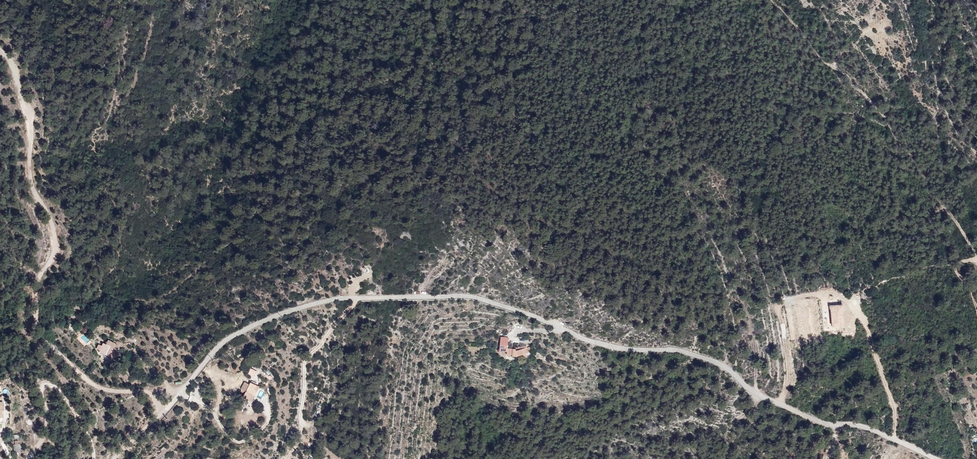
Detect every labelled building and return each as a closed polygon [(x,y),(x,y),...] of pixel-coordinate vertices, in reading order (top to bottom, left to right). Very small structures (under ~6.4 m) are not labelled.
[(850,302),(843,302),(844,315),(854,315),(854,302),(850,302)] [(107,356),(108,355),(114,341),(106,338),(104,342),(103,341),(98,352),(107,356)] [(520,357),(529,354),(527,348),(518,350),(520,357)] [(974,378),(971,370),(964,373),(967,381),(974,378)] [(245,380),(240,388),(240,389),(246,393),(245,395),(251,399),(259,385),(251,380),(249,383),(245,380)] [(13,440),(13,435),(4,436),(5,444),(7,444),(8,453),(15,452),(14,444),(12,444),(11,441),(13,440)]
